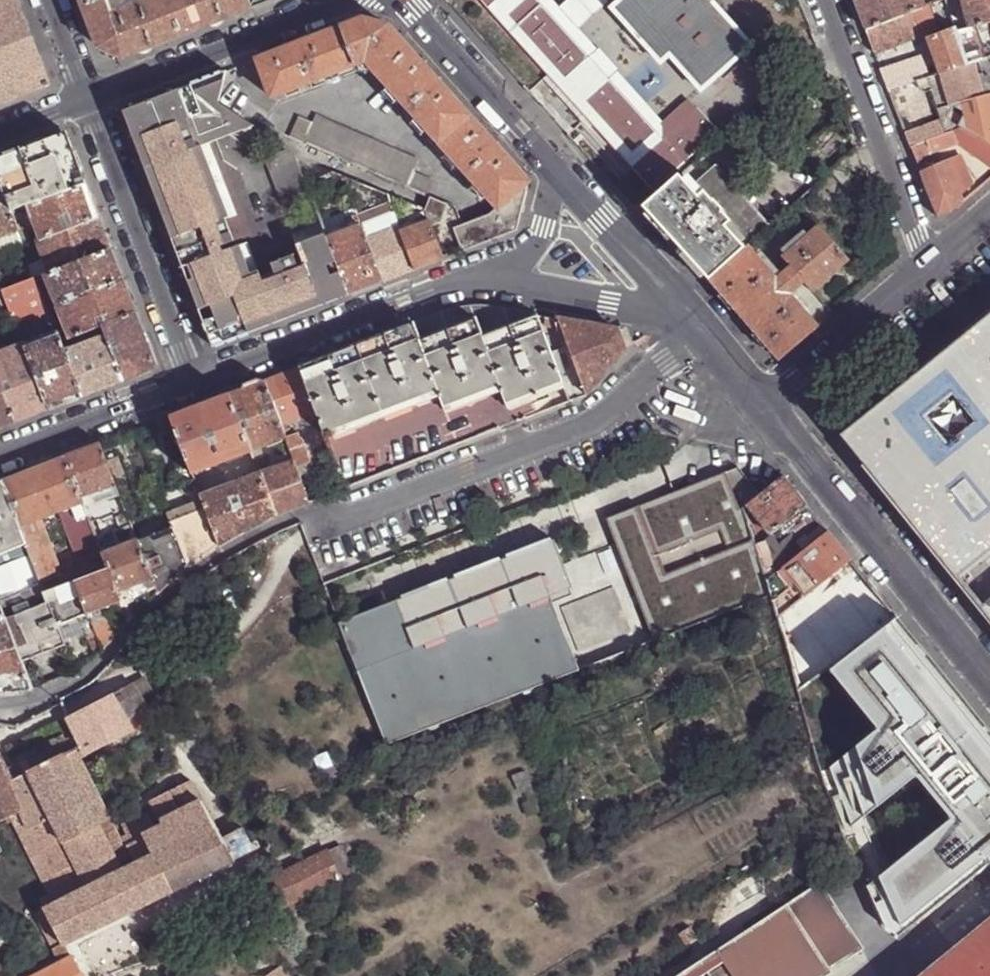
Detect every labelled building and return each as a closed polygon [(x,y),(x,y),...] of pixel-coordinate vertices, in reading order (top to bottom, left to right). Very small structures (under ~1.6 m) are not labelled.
[(9,11),(20,7),(17,0),(0,0),(0,9),(9,11)] [(249,11),(251,6),(249,0),(153,0),(148,2),(130,9),(127,0),(81,0),(99,49),(122,59),(168,42),(227,19),(249,11)] [(130,9),(148,2),(148,0),(127,0),(130,9)] [(267,4),(269,0),(255,0),(251,6),(249,11),(259,7),(267,4)] [(651,192),(717,133),(689,102),(664,125),(655,133),(535,0),(478,0),(651,192)] [(551,0),(535,0),(655,133),(664,125),(617,73),(619,71),(599,49),(597,50),(578,30),(609,2),(607,0),(568,0),(559,8),(551,0)] [(619,1),(610,8),(660,63),(668,56),(701,92),(751,47),(709,0),(618,0),(619,1)] [(866,29),(923,7),(921,0),(854,0),(861,17),(866,29)] [(929,4),(923,7),(866,29),(875,53),(954,24),(946,0),(941,0),(936,2),(929,4)] [(969,27),(972,26),(989,22),(989,0),(962,0),(969,27)] [(2,104),(50,86),(20,7),(9,11),(0,9),(0,105),(2,104)] [(456,172),(460,167),(497,208),(498,209),(528,183),(506,159),(507,158),(497,146),(496,147),(447,93),(449,92),(438,81),(437,82),(404,45),(387,26),(362,20),(349,25),(349,23),(340,26),(340,28),(310,40),(310,39),(295,44),(296,45),(256,61),(271,98),(309,83),(312,89),(356,72),(354,66),(365,62),(407,108),(402,112),(456,172)] [(984,50),(980,51),(972,26),(969,27),(956,31),(967,65),(981,61),(983,61),(987,60),(985,54),(984,50)] [(881,70),(888,90),(907,84),(918,81),(967,65),(956,31),(955,28),(929,38),(939,65),(923,70),(918,58),(881,70)] [(989,87),(989,59),(987,60),(983,61),(981,61),(989,87)] [(989,95),(989,87),(981,61),(967,65),(918,81),(920,87),(923,91),(930,89),(930,91),(939,87),(949,114),(953,109),(954,104),(989,95)] [(220,75),(217,76),(210,79),(187,87),(203,132),(216,127),(240,152),(305,183),(296,157),(294,157),(267,143),(216,104),(220,75)] [(888,90),(891,96),(909,91),(907,84),(888,90)] [(150,101),(123,112),(136,146),(151,188),(214,164),(203,132),(187,87),(150,101)] [(941,119),(947,117),(948,116),(949,114),(939,87),(930,91),(941,119)] [(989,143),(989,95),(954,104),(953,109),(962,114),(957,124),(962,127),(989,143)] [(315,116),(310,128),(289,119),(284,132),(428,195),(433,183),(413,174),(418,161),(315,116)] [(949,132),(962,127),(957,124),(949,118),(947,117),(941,119),(905,133),(911,147),(926,141),(949,132)] [(235,156),(306,185),(305,183),(240,152),(216,127),(203,132),(214,164),(235,156)] [(962,127),(949,132),(958,142),(989,166),(989,143),(962,127)] [(949,132),(926,141),(931,153),(958,142),(949,132)] [(0,159),(0,184),(12,213),(27,208),(86,185),(66,133),(15,153),(0,159)] [(963,203),(961,195),(974,184),(959,154),(936,164),(931,153),(926,141),(911,147),(921,172),(937,218),(952,214),(956,210),(963,203)] [(328,303),(348,295),(321,222),(309,192),(306,185),(235,156),(214,164),(151,188),(180,264),(204,328),(212,347),(259,329),(328,303)] [(306,185),(309,192),(327,185),(324,177),(334,173),(296,157),(305,183),(306,185)] [(708,281),(746,248),(768,228),(713,167),(688,188),(677,176),(641,208),(659,227),(689,259),(708,281)] [(490,215),(473,222),(481,244),(516,231),(528,183),(498,209),(497,208),(490,215)] [(18,231),(12,213),(0,184),(0,238),(18,231)] [(92,201),(86,185),(27,208),(40,240),(99,218),(92,201)] [(432,206),(427,218),(431,231),(434,236),(443,233),(451,213),(432,206)] [(321,222),(348,295),(365,289),(381,282),(369,249),(359,224),(353,209),(321,222)] [(369,249),(401,236),(392,211),(359,224),(369,249)] [(105,233),(99,218),(40,240),(39,241),(47,260),(51,273),(112,250),(105,233)] [(473,222),(453,229),(461,252),(481,244),(473,222)] [(784,356),(816,329),(806,318),(787,295),(791,292),(801,283),(810,292),(847,260),(819,228),(782,260),(790,269),(776,282),(746,248),(708,281),(751,331),(772,355),(784,356)] [(0,238),(0,254),(19,247),(20,248),(24,246),(18,231),(0,238)] [(429,264),(442,259),(434,236),(431,231),(403,242),(414,270),(429,264)] [(396,276),(414,270),(403,242),(401,236),(369,249),(381,282),(396,276)] [(117,265),(112,250),(51,273),(47,275),(59,307),(124,282),(117,265)] [(47,260),(27,267),(32,281),(37,279),(47,275),(51,273),(47,260)] [(32,281),(4,292),(2,292),(12,316),(16,325),(22,323),(50,312),(37,279),(32,281)] [(129,295),(124,282),(59,307),(71,339),(103,326),(136,314),(129,295)] [(810,314),(791,292),(787,295),(806,318),(810,314)] [(401,329),(300,367),(317,413),(326,435),(441,392),(446,408),(501,388),(507,406),(564,385),(539,317),(499,310),(467,308),(437,315),(401,329)] [(838,435),(989,620),(989,312),(838,435)] [(157,369),(136,314),(103,326),(107,336),(124,381),(137,376),(157,369)] [(8,329),(16,326),(16,325),(12,316),(4,319),(8,329)] [(559,320),(545,318),(544,326),(562,329),(559,320)] [(595,326),(559,320),(562,329),(588,397),(610,365),(626,350),(618,330),(595,326)] [(65,352),(62,342),(58,333),(24,346),(49,411),(65,404),(82,398),(65,352)] [(107,336),(65,352),(82,398),(101,390),(124,381),(107,336)] [(49,411),(24,346),(0,355),(0,382),(16,423),(29,418),(49,411)] [(283,374),(263,382),(280,427),(317,413),(300,367),(283,374)] [(16,423),(0,382),(0,429),(16,423)] [(243,390),(229,395),(252,452),(284,440),(280,427),(263,382),(243,390)] [(193,409),(171,418),(193,475),(252,453),(252,452),(229,395),(193,409)] [(293,463),(294,464),(305,460),(296,437),(285,441),(293,463)] [(79,453),(66,458),(92,529),(116,519),(121,531),(132,528),(99,445),(79,453)] [(92,529),(66,458),(32,471),(2,483),(26,546),(30,556),(41,585),(45,595),(76,583),(109,570),(102,554),(98,545),(92,529)] [(263,459),(256,462),(256,465),(260,475),(269,472),(263,459)] [(294,510),(309,504),(294,464),(293,463),(269,472),(260,475),(276,516),(294,510)] [(260,475),(201,498),(206,510),(220,547),(249,531),(276,516),(260,475)] [(757,496),(747,505),(744,508),(756,549),(764,543),(808,505),(795,489),(784,476),(757,496)] [(26,546),(2,483),(0,484),(0,557),(26,546)] [(206,510),(171,523),(172,528),(188,569),(206,556),(220,547),(206,510)] [(130,544),(137,541),(132,528),(121,531),(124,540),(130,544)] [(188,569),(172,528),(137,541),(155,588),(158,595),(174,580),(188,569)] [(787,612),(851,559),(838,543),(829,532),(785,568),(784,569),(770,580),(787,612)] [(624,569),(571,590),(553,542),(550,542),(549,540),(505,557),(506,559),(500,562),(498,560),(454,577),(454,579),(447,582),(447,580),(400,598),(401,600),(338,625),(386,747),(652,643),(624,569)] [(120,601),(128,622),(135,616),(130,602),(139,596),(155,588),(137,541),(130,544),(102,554),(109,570),(120,601)] [(770,580),(784,569),(764,543),(756,549),(767,583),(770,580)] [(31,589),(41,585),(30,556),(0,567),(0,601),(31,589)] [(868,580),(851,559),(787,612),(808,686),(830,668),(896,614),(896,613),(868,580)] [(76,583),(88,614),(120,601),(109,570),(76,583)] [(76,583),(45,595),(48,603),(57,626),(88,614),(76,583)] [(0,601),(0,607),(1,608),(22,663),(64,646),(57,626),(48,603),(38,607),(31,589),(0,601)] [(12,693),(33,691),(22,663),(1,608),(0,609),(0,694),(12,693)] [(830,668),(879,728),(831,768),(845,806),(854,804),(861,826),(920,777),(956,820),(890,874),(906,906),(910,905),(919,922),(989,864),(989,730),(896,614),(830,668)] [(92,625),(95,633),(102,630),(99,622),(92,625)] [(87,636),(95,633),(92,625),(91,623),(83,626),(87,636)] [(101,651),(107,644),(102,630),(95,633),(101,651)] [(101,651),(95,633),(87,636),(85,637),(95,657),(101,651)] [(133,731),(126,719),(146,709),(132,684),(67,717),(81,745),(86,755),(133,731)] [(65,754),(123,871),(132,867),(119,841),(79,759),(86,755),(81,745),(65,754)] [(29,772),(87,890),(123,871),(65,754),(29,772)] [(6,821),(11,818),(27,810),(12,781),(8,774),(0,757),(0,824),(6,821)] [(50,896),(55,906),(87,890),(29,772),(12,781),(27,810),(11,818),(14,823),(50,896)] [(169,794),(179,813),(202,802),(191,783),(180,788),(169,794)] [(163,827),(155,830),(146,835),(156,855),(132,867),(123,871),(87,890),(55,906),(46,910),(64,946),(65,946),(235,862),(223,839),(210,817),(202,802),(179,813),(161,822),(163,827)] [(127,837),(119,841),(132,867),(156,855),(146,835),(155,830),(148,815),(123,827),(127,837)] [(223,839),(235,862),(255,853),(254,851),(251,846),(242,829),(223,839)] [(251,846),(254,851),(260,848),(257,842),(251,846)] [(341,845),(328,853),(342,882),(356,875),(341,845)] [(268,881),(282,911),(342,882),(328,853),(271,880),(268,881)] [(820,885),(681,975),(788,975),(852,934),(820,885)] [(773,904),(763,889),(735,907),(745,922),(773,904)] [(55,906),(50,896),(42,900),(46,910),(55,906)] [(64,946),(46,910),(35,915),(53,952),(64,946)] [(919,975),(989,975),(989,918),(919,975)] [(689,928),(677,936),(684,947),(696,940),(689,928)] [(829,971),(828,969),(861,948),(852,934),(788,975),(822,975),(829,971)] [(64,946),(53,952),(60,965),(72,959),(65,946),(64,946)] [(60,965),(39,975),(80,975),(72,959),(60,965)]
